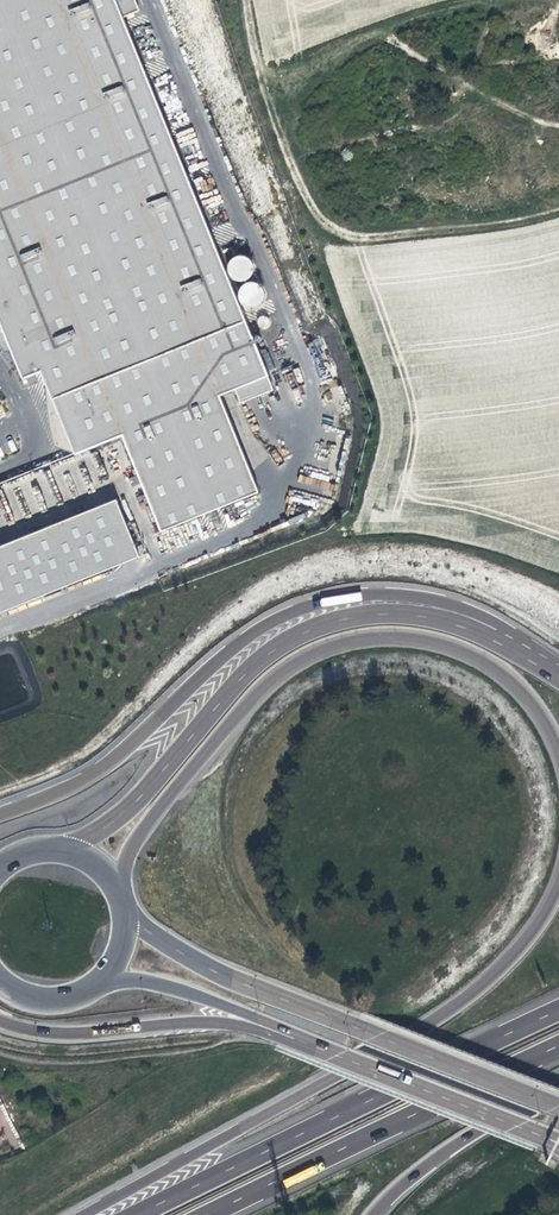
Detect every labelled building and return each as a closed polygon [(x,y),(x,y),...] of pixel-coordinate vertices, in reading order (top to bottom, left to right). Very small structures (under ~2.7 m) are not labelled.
[(19,315),(1,322),(18,366),(23,380),(41,372),(46,385),(68,437),(76,455),(123,436),(161,532),(260,493),(221,397),(236,390),(269,377),(123,18),(116,0),(0,0),(0,271),(19,315)] [(123,18),(140,11),(136,0),(116,0),(123,18)] [(245,257),(243,257),(242,257),(241,256),(240,257),(239,257),(237,257),(236,258),(235,259),(233,260),(232,261),(231,262),(230,264),(229,266),(229,268),(229,269),(229,271),(230,273),(230,274),(231,275),(231,276),(232,278),(233,279),(235,280),(236,281),(237,281),(239,282),(240,282),(242,282),(243,282),(244,282),(245,281),(246,281),(248,280),(249,280),(250,278),(251,277),(252,277),(253,275),(254,274),(254,273),(254,271),(254,270),(254,268),(254,267),(253,264),(253,263),(251,261),(249,259),(246,257),(245,257)] [(18,366),(1,322),(19,315),(0,271),(0,347),(7,355),(18,366)] [(248,283),(246,284),(244,285),(242,287),(241,289),(240,291),(239,294),(239,296),(239,299),(240,301),(241,303),(243,305),(245,306),(247,308),(249,308),(252,308),(254,308),(257,308),(259,306),(261,305),(263,303),(264,301),(265,299),(265,296),(265,294),(264,291),(263,289),(262,287),(260,285),(258,284),(256,283),(253,283),(251,283),(248,283)] [(264,317),(262,317),(260,318),(259,320),(259,322),(259,324),(260,326),(261,327),(263,328),(265,328),(267,327),(269,326),(270,324),(270,322),(269,320),(268,318),(266,317),(264,317)] [(269,377),(236,390),(242,403),(274,390),(269,377)] [(68,437),(46,385),(46,389),(46,398),(48,412),(49,421),(50,429),(52,439),(68,437)] [(0,548),(0,614),(140,557),(117,500),(0,548)]
